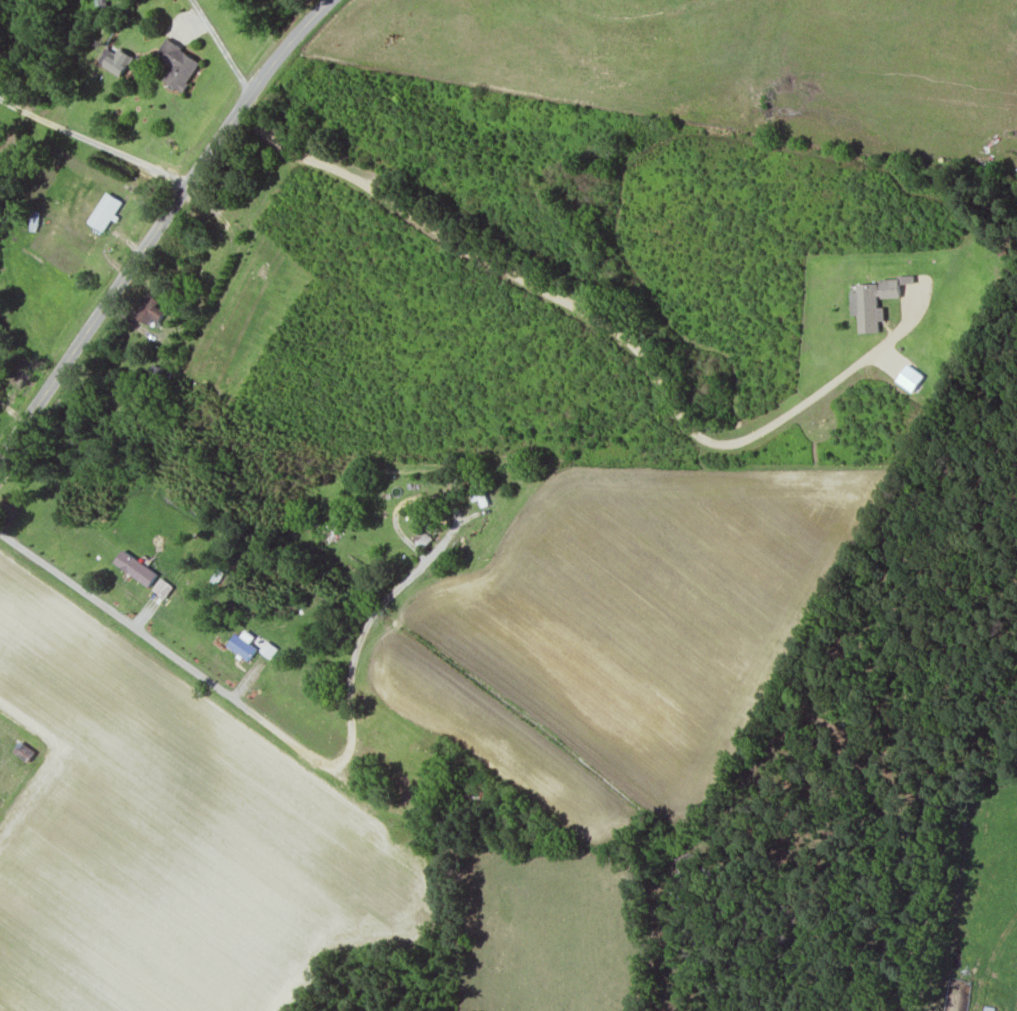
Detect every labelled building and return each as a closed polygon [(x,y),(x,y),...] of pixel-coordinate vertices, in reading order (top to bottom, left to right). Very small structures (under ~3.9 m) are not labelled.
[(182,89),(202,60),(167,36),(156,53),(173,64),(164,77),(182,89)] [(103,65),(120,76),(133,55),(117,44),(103,65)] [(104,230),(112,217),(113,218),(124,201),(108,190),(88,220),(104,230)] [(914,275),(881,276),(881,296),(900,296),(900,282),(914,281),(914,275)] [(859,331),(879,331),(879,319),(885,319),(884,305),(879,305),(878,281),(857,282),(858,290),(850,290),(851,313),(858,313),(859,331)] [(151,317),(158,321),(165,310),(156,305),(159,298),(147,291),(134,314),(148,323),(151,317)] [(156,572),(121,548),(112,561),(147,585),(156,572)] [(164,597),(172,585),(159,576),(151,588),(164,597)] [(249,642),(254,635),(241,627),(228,645),(248,659),(256,647),(249,642)] [(259,651),(271,657),(277,646),(265,640),(259,651)]
